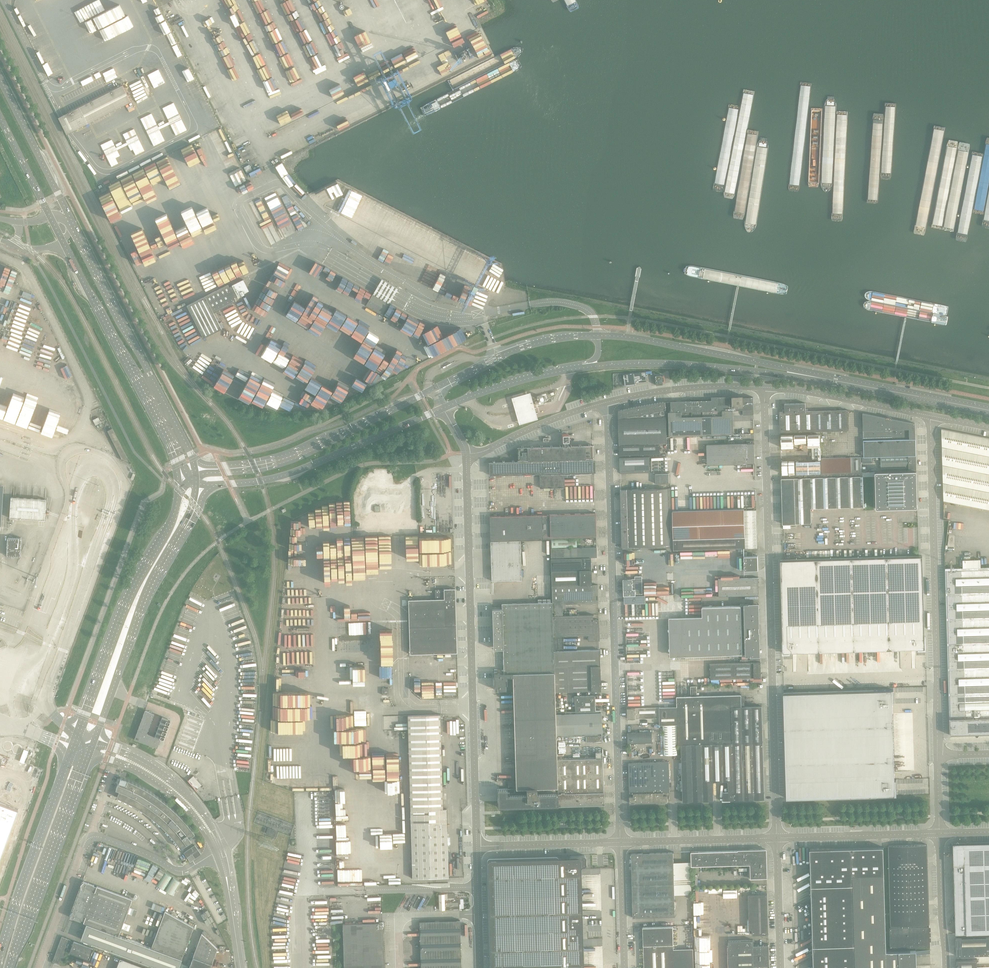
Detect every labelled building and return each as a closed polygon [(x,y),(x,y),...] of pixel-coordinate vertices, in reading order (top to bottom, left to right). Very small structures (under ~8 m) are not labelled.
[(89,46),(103,39),(101,35),(97,37),(94,31),(87,34),(88,35),(84,37),(89,46)] [(123,85),(69,112),(77,129),(131,101),(123,85)] [(77,129),(69,112),(59,117),(68,134),(77,129)] [(239,266),(228,272),(231,278),(242,272),(239,266)] [(232,286),(229,287),(233,295),(236,294),(238,296),(241,294),(242,295),(244,294),(244,293),(249,290),(243,279),(232,285),(232,286)] [(228,285),(205,296),(214,313),(236,301),(233,295),(229,287),(228,285)] [(389,304),(373,294),(366,305),(382,315),(389,304)] [(205,296),(187,306),(203,338),(222,329),(214,313),(205,296)] [(647,382),(646,372),(633,373),(624,375),(624,377),(624,379),(625,383),(625,385),(627,386),(629,386),(635,385),(635,383),(647,382)] [(665,383),(664,376),(662,376),(662,375),(655,376),(657,385),(663,385),(663,383),(665,383)] [(532,394),(512,399),(521,425),(539,420),(532,394)] [(691,401),(668,402),(669,436),(703,435),(734,434),(733,410),(743,410),(743,415),(754,415),(753,397),(737,398),(737,396),(712,397),(712,399),(691,399),(691,401)] [(666,416),(666,409),(665,402),(658,403),(649,404),(644,405),(618,411),(619,418),(666,416)] [(848,430),(847,410),(806,411),(805,403),(785,404),(785,412),(780,412),(780,432),(848,430)] [(886,418),(863,413),(863,438),(892,437),(892,440),(915,439),(915,423),(891,419),(891,420),(886,420),(886,418)] [(667,444),(666,416),(619,418),(619,445),(660,444),(667,444)] [(93,420),(96,425),(101,423),(98,417),(93,420)] [(127,458),(112,428),(107,431),(122,460),(127,458)] [(941,429),(944,501),(988,510),(988,438),(941,429)] [(568,446),(567,446),(567,441),(568,441),(568,434),(562,434),(562,441),(564,441),(564,446),(563,446),(563,445),(562,445),(562,446),(560,446),(560,445),(560,446),(552,446),(552,445),(551,445),(552,446),(551,446),(551,445),(550,445),(550,446),(542,447),(542,446),(542,447),(541,447),(541,446),(541,447),(533,447),(533,446),(532,446),(532,447),(531,447),(531,446),(531,447),(523,447),(523,446),(523,447),(522,447),(522,446),(521,446),(521,447),(518,447),(518,448),(519,448),(519,459),(519,460),(522,460),(522,461),(514,461),(514,460),(513,460),(513,461),(513,460),(512,460),(512,461),(504,462),(504,461),(504,462),(503,462),(503,461),(503,462),(495,462),(495,461),(494,461),(494,462),(493,462),(493,461),(493,462),(490,462),(490,463),(491,463),(491,474),(490,474),(490,475),(493,475),(493,476),(494,476),(494,475),(495,475),(495,476),(495,475),(503,475),(503,476),(503,475),(504,475),(504,476),(505,476),(505,475),(513,475),(513,476),(513,475),(514,475),(522,474),(522,475),(523,475),(523,474),(524,475),(524,474),(532,474),(532,475),(532,474),(533,474),(533,475),(534,475),(534,474),(541,474),(541,475),(542,475),(542,488),(543,488),(543,489),(544,489),(544,488),(551,488),(552,488),(553,488),(561,487),(561,488),(561,487),(562,487),(562,474),(562,473),(570,473),(570,474),(571,474),(571,473),(572,474),(572,473),(580,473),(580,474),(580,473),(581,472),(581,474),(582,474),(582,473),(589,472),(589,473),(590,473),(590,472),(591,472),(591,473),(591,472),(593,472),(594,472),(594,471),(593,460),(594,460),(594,457),(593,457),(593,446),(594,446),(593,445),(590,445),(590,444),(590,445),(589,445),(589,444),(588,444),(589,445),(581,445),(581,444),(580,445),(579,445),(571,446),(571,445),(571,446),(568,446),(568,445),(568,446)] [(893,451),(892,440),(892,437),(863,438),(864,457),(881,457),(884,456),(884,451),(893,451)] [(915,439),(892,440),(893,451),(896,451),(896,456),(916,455),(915,439)] [(755,463),(754,443),(754,440),(747,441),(747,444),(733,444),(707,445),(707,465),(755,463)] [(660,444),(619,445),(620,457),(628,457),(628,455),(660,454),(660,444)] [(896,456),(884,456),(881,457),(881,469),(908,468),(909,471),(916,470),(916,467),(916,455),(896,456)] [(650,457),(620,458),(620,471),(621,471),(621,474),(650,473),(650,470),(650,457)] [(851,457),(851,472),(861,472),(861,457),(851,457)] [(917,508),(916,471),(875,472),(876,509),(917,508)] [(851,472),(782,474),(782,479),(783,524),(811,523),(811,508),(862,507),(861,472),(851,472)] [(669,483),(669,474),(655,474),(656,484),(669,483)] [(402,492),(379,493),(369,488),(364,499),(364,511),(402,511),(402,492)] [(673,548),(671,488),(621,490),(622,547),(623,547),(623,549),(641,549),(640,546),(648,546),(648,548),(673,548)] [(10,518),(45,520),(46,499),(11,497),(10,518)] [(745,537),(744,510),(744,509),(673,511),(674,550),(744,548),(744,537),(745,537)] [(549,515),(550,539),(596,538),(596,535),(595,513),(593,513),(549,515)] [(542,515),(489,516),(490,541),(520,540),(550,539),(549,515),(542,515)] [(403,533),(419,533),(419,523),(403,523),(403,533)] [(21,556),(22,538),(8,538),(6,556),(21,556)] [(577,547),(576,539),(551,540),(552,548),(577,547)] [(520,540),(490,541),(491,581),(521,580),(520,540)] [(597,557),(596,547),(551,549),(551,559),(587,558),(590,558),(597,557)] [(758,570),(758,556),(753,556),(753,553),(750,554),(749,554),(749,555),(749,556),(744,556),(745,570),(758,570)] [(923,556),(780,560),(783,642),(783,653),(789,653),(789,652),(919,648),(919,649),(925,649),(925,638),(923,556)] [(591,558),(551,559),(551,571),(591,570),(591,558)] [(946,569),(946,568),(945,568),(945,570),(946,570),(947,593),(946,593),(946,598),(947,598),(947,618),(947,620),(948,638),(948,639),(948,643),(948,645),(948,654),(948,658),(948,659),(949,668),(948,668),(948,670),(949,670),(949,688),(949,689),(950,689),(950,693),(949,693),(949,695),(950,695),(950,699),(949,699),(949,700),(950,700),(950,718),(950,735),(951,735),(988,734),(988,567),(946,569)] [(591,570),(551,571),(552,586),(592,585),(591,570)] [(636,595),(635,579),(635,578),(629,579),(623,579),(624,596),(625,596),(636,595)] [(718,579),(719,596),(759,595),(758,578),(718,579)] [(598,585),(592,585),(552,586),(552,602),(552,616),(563,616),(563,605),(598,604),(598,585)] [(694,586),(682,586),(682,596),(694,596),(694,586)] [(457,653),(456,608),(455,589),(435,589),(435,599),(408,600),(410,654),(457,653)] [(625,596),(625,604),(627,603),(646,603),(645,595),(636,595),(625,596)] [(552,602),(501,603),(502,609),(492,609),(493,649),(503,649),(504,674),(513,674),(554,673),(554,667),(552,616),(552,602)] [(702,607),(703,617),(703,621),(684,622),(685,656),(743,654),(746,654),(746,656),(753,656),(761,656),(760,634),(759,634),(759,625),(760,625),(759,603),(752,603),(744,604),(744,606),(741,606),(702,607)] [(601,691),(600,666),(599,650),(563,651),(563,636),(588,635),(588,640),(599,640),(599,619),(593,620),(593,615),(563,616),(552,616),(554,667),(554,673),(555,692),(601,691)] [(761,659),(740,660),(740,663),(711,664),(711,679),(761,678),(761,662),(761,659)] [(555,712),(555,692),(554,673),(513,674),(513,689),(516,782),(516,789),(557,787),(557,759),(557,758),(558,758),(558,757),(557,757),(556,737),(555,712)] [(495,689),(513,689),(513,674),(504,674),(494,674),(494,675),(495,689)] [(687,696),(677,696),(677,702),(677,707),(678,724),(678,745),(681,745),(683,792),(683,801),(683,802),(700,801),(703,801),(713,801),(714,801),(714,799),(714,794),(713,782),(728,781),(729,792),(723,792),(724,799),(725,799),(726,799),(727,799),(734,799),(734,800),(765,799),(764,765),(763,742),(762,706),(759,706),(745,707),(742,707),(741,695),(697,696),(697,686),(691,686),(691,696),(687,696)] [(892,690),(784,693),(787,799),(895,795),(895,779),(894,772),(893,713),(892,690)] [(595,695),(587,696),(575,696),(575,711),(595,711),(595,695)] [(659,707),(628,708),(627,708),(628,719),(660,718),(661,725),(662,725),(678,724),(677,707),(659,707)] [(170,721),(168,720),(168,719),(162,717),(155,737),(147,734),(155,714),(145,710),(134,740),(141,742),(157,748),(161,738),(164,739),(165,736),(162,735),(163,733),(166,734),(167,731),(164,730),(165,728),(167,729),(169,726),(166,725),(167,723),(169,724),(170,721)] [(595,711),(575,711),(555,712),(556,737),(586,736),(602,735),(602,733),(601,713),(601,711),(595,711)] [(443,809),(440,714),(408,715),(412,878),(448,877),(446,809),(443,809)] [(353,715),(341,715),(341,726),(353,727),(353,715)] [(678,724),(662,725),(663,755),(679,755),(678,745),(678,724)] [(334,729),(334,741),(359,740),(359,737),(355,737),(355,733),(359,733),(359,728),(334,729)] [(652,732),(628,733),(628,743),(652,742),(652,732)] [(24,749),(20,761),(24,763),(29,751),(24,749)] [(398,779),(397,761),(370,762),(370,755),(360,755),(361,767),(359,767),(359,780),(369,780),(369,793),(364,794),(364,802),(377,802),(377,800),(390,800),(390,790),(394,790),(394,784),(397,784),(397,779),(398,779)] [(557,759),(557,787),(558,805),(579,805),(584,805),(604,804),(603,758),(557,759)] [(667,792),(670,792),(669,762),(629,763),(630,793),(631,793),(631,796),(630,796),(630,803),(641,803),(641,802),(645,802),(645,803),(668,802),(668,795),(667,795),(667,792)] [(194,774),(189,778),(197,788),(202,783),(194,774)] [(182,817),(173,809),(167,803),(160,798),(154,794),(147,789),(136,783),(125,779),(120,777),(116,789),(119,791),(117,797),(124,800),(133,805),(142,810),(151,817),(159,824),(167,831),(174,839),(181,848),(192,841),(189,838),(195,833),(192,830),(187,824),(182,817)] [(318,791),(318,780),(306,780),(306,791),(318,791)] [(516,789),(508,789),(497,789),(498,807),(531,806),(537,806),(558,805),(557,787),(516,789)] [(404,805),(403,792),(391,793),(391,805),(404,805)] [(18,809),(0,802),(0,859),(18,809)] [(336,824),(336,839),(349,839),(348,824),(336,824)] [(276,831),(268,828),(266,833),(274,836),(276,831)] [(379,840),(379,850),(391,850),(391,840),(379,840)] [(349,855),(349,847),(346,847),(346,841),(336,841),(337,855),(349,855)] [(365,843),(365,856),(378,856),(377,843),(365,843)] [(953,844),(956,934),(988,933),(988,843),(953,844)] [(184,853),(190,862),(201,854),(195,845),(184,853)] [(927,845),(894,846),(888,846),(891,928),(930,927),(927,845)] [(853,875),(884,874),(883,847),(835,849),(835,848),(810,849),(810,864),(811,864),(811,877),(809,878),(811,881),(809,882),(811,886),(811,888),(810,888),(811,892),(810,893),(812,896),(813,937),(811,938),(813,941),(811,942),(813,946),(813,948),(811,948),(813,952),(811,953),(813,956),(814,967),(856,967),(853,875)] [(753,850),(698,851),(699,852),(695,852),(695,851),(691,852),(692,866),(750,864),(751,878),(767,878),(767,877),(768,877),(767,848),(753,849),(753,850)] [(633,918),(643,917),(675,917),(674,852),(631,853),(633,918)] [(487,862),(488,874),(490,946),(490,948),(490,959),(490,967),(583,965),(583,961),(583,947),(583,938),(582,937),(582,936),(581,936),(581,935),(580,935),(579,923),(580,923),(581,923),(581,922),(582,922),(582,921),(582,911),(581,869),(581,868),(581,867),(582,866),(583,866),(584,866),(585,865),(586,864),(586,863),(586,858),(586,857),(585,857),(585,856),(584,855),(583,855),(572,855),(571,855),(570,856),(569,856),(569,857),(569,858),(569,860),(567,860),(562,860),(559,860),(558,859),(558,858),(557,858),(556,858),(556,857),(490,859),(489,859),(489,860),(488,860),(488,861),(487,861),(487,862)] [(165,873),(157,885),(164,889),(172,877),(165,873)] [(853,875),(856,967),(917,967),(916,951),(886,951),(884,874),(853,875)] [(173,878),(165,890),(172,895),(180,882),(173,878)] [(94,886),(94,885),(83,881),(70,917),(81,921),(81,920),(84,921),(84,922),(87,924),(119,935),(132,899),(97,886),(96,887),(94,886)] [(726,890),(726,905),(738,905),(737,890),(726,890)] [(704,904),(704,894),(695,894),(695,914),(699,914),(699,910),(701,910),(701,914),(704,914),(708,914),(707,904),(704,904)] [(752,935),(769,934),(767,894),(751,894),(752,935)] [(165,911),(152,947),(182,959),(194,927),(165,911)] [(420,921),(421,967),(461,967),(460,920),(420,921)] [(343,924),(344,967),(384,967),(383,923),(343,924)] [(152,947),(119,935),(87,924),(81,939),(110,950),(109,952),(151,967),(178,967),(182,959),(152,947)] [(644,967),(674,967),(673,926),(643,927),(644,967)] [(930,927),(891,928),(890,928),(890,948),(930,947),(930,927)] [(217,948),(202,933),(191,962),(189,961),(186,966),(189,967),(210,967),(217,948)] [(53,961),(62,964),(70,939),(62,936),(53,961)] [(956,938),(956,956),(988,955),(988,937),(956,938)] [(90,959),(94,947),(74,940),(70,952),(90,959)] [(728,941),(729,967),(754,967),(754,965),(769,965),(769,944),(754,945),(753,940),(728,941)] [(120,958),(117,967),(146,967),(120,958)] [(957,960),(957,967),(977,967),(977,959),(957,960)]
